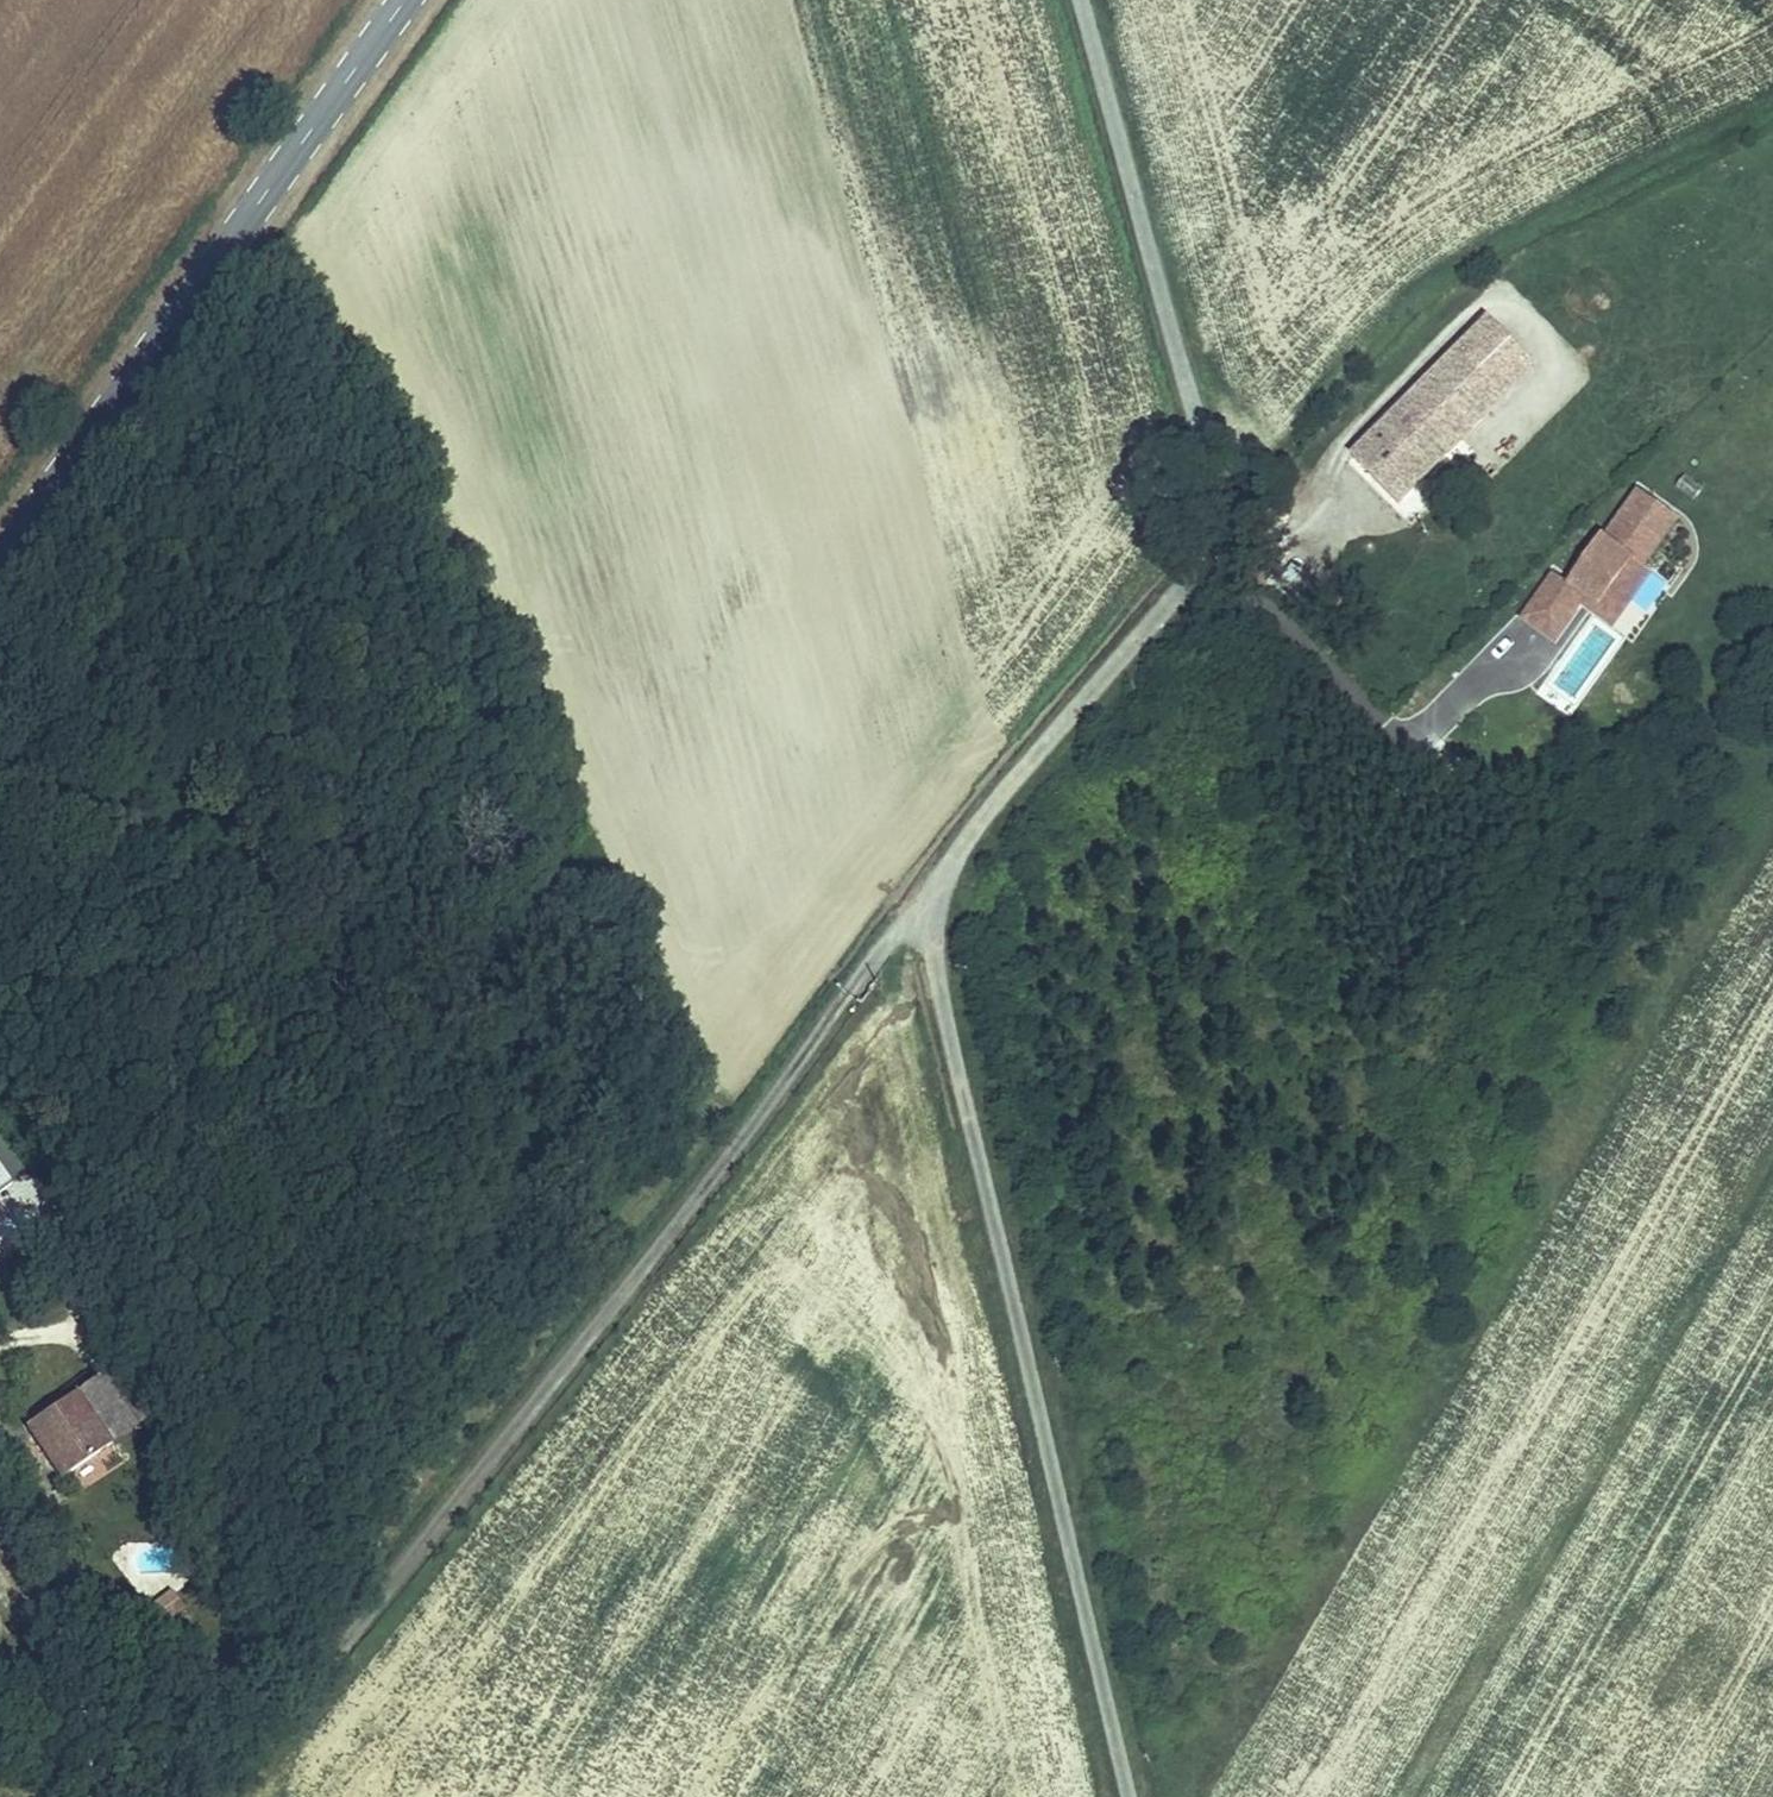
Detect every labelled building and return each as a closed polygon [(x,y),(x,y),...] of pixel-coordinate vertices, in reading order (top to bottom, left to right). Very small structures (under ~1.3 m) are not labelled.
[(1488,324),(1463,350),(1510,397),(1536,371),(1488,324)] [(1463,350),(1355,458),(1401,504),(1510,397),(1463,350)] [(1567,580),(1602,606),(1637,558),(1604,532),(1567,580)] [(1658,574),(1637,558),(1602,606),(1622,621),(1658,574)] [(0,1165),(0,1192),(13,1183),(0,1165)] [(128,1361),(80,1392),(115,1445),(164,1414),(128,1361)] [(80,1392),(26,1426),(61,1479),(115,1445),(80,1392)]
